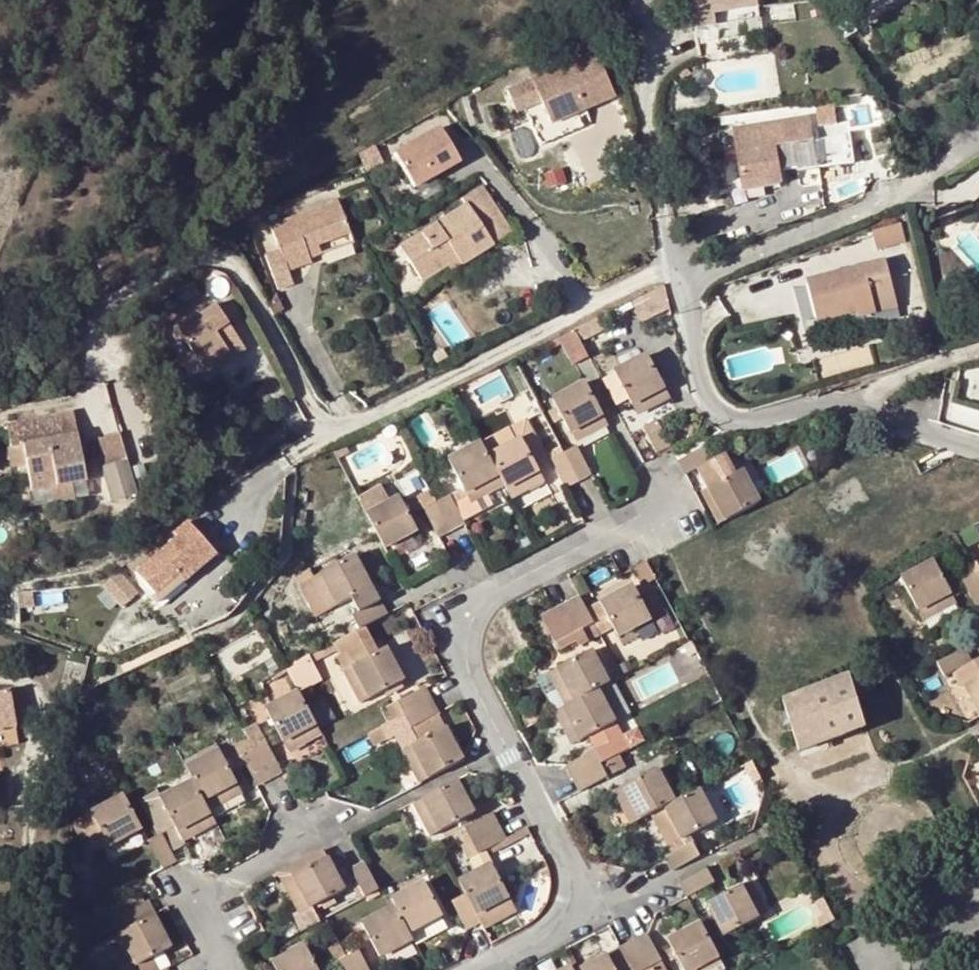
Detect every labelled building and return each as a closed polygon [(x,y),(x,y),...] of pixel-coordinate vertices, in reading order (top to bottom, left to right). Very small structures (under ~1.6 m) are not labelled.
[(752,20),(748,0),(700,0),(681,4),(686,32),(752,20)] [(613,94),(593,48),(505,88),(519,118),(526,115),(533,129),(583,107),(613,94)] [(588,120),(583,107),(533,129),(538,142),(588,120)] [(422,187),(469,161),(447,121),(400,147),(422,187)] [(739,160),(744,189),(779,182),(776,169),(795,164),(797,173),(850,162),(844,121),(735,141),(737,151),(742,150),(744,157),(739,160)] [(879,124),(864,128),(868,155),(886,151),(879,124)] [(461,197),(465,203),(398,244),(421,279),(446,263),(456,257),(460,263),(510,231),(481,184),(461,197)] [(295,277),(292,269),(314,261),(313,257),(310,249),(322,245),(323,247),(324,247),(355,236),(340,195),(273,219),(282,243),(267,248),(280,283),(295,277)] [(959,221),(959,209),(941,210),(941,222),(959,221)] [(313,257),(326,252),(324,247),(323,247),(322,245),(310,249),(313,257)] [(460,263),(456,257),(446,263),(450,270),(460,263)] [(895,307),(883,259),(805,279),(816,320),(855,310),(856,317),(895,307)] [(232,355),(246,346),(216,301),(180,326),(205,364),(228,348),(232,355)] [(597,315),(573,327),(580,341),(604,329),(597,315)] [(573,327),(558,335),(572,365),(588,356),(580,341),(573,327)] [(232,355),(228,348),(205,364),(209,370),(232,355)] [(668,396),(648,355),(615,372),(631,402),(645,396),(650,405),(668,396)] [(551,398),(555,404),(561,417),(568,430),(601,413),(584,381),(551,398)] [(650,405),(645,396),(631,402),(636,412),(650,405)] [(554,420),(561,417),(555,404),(547,408),(554,420)] [(607,424),(601,413),(568,430),(574,441),(607,424)] [(526,418),(506,428),(512,441),(521,436),(532,458),(543,453),(526,418)] [(656,452),(671,445),(657,418),(642,426),(656,452)] [(62,424),(66,445),(79,442),(76,422),(62,424)] [(74,492),(87,489),(79,442),(66,445),(62,424),(9,433),(13,457),(27,455),(30,473),(35,498),(54,495),(74,492)] [(510,496),(526,487),(521,477),(537,469),(532,458),(521,436),(512,441),(487,453),(503,483),(510,496)] [(448,458),(463,487),(465,491),(483,483),(486,492),(503,483),(487,453),(481,441),(448,458)] [(710,441),(704,445),(711,458),(717,455),(710,441)] [(698,466),(711,458),(704,445),(677,458),(685,472),(698,466)] [(577,480),(589,473),(575,447),(562,453),(577,480)] [(562,453),(550,459),(564,486),(577,480),(562,453)] [(16,475),(30,473),(27,455),(13,457),(16,475)] [(717,455),(711,458),(698,466),(708,485),(727,476),(717,455)] [(537,469),(521,477),(526,487),(542,479),(537,469)] [(758,500),(741,469),(727,476),(708,485),(725,518),(758,500)] [(125,470),(101,476),(109,510),(133,503),(125,470)] [(463,487),(449,494),(456,507),(461,518),(492,504),(486,492),(483,483),(465,491),(463,487)] [(365,511),(387,500),(379,484),(357,495),(365,511)] [(717,522),(725,518),(708,485),(700,490),(717,522)] [(77,508),(74,492),(54,495),(57,511),(77,508)] [(456,507),(449,494),(435,501),(450,528),(463,522),(461,518),(456,507)] [(399,495),(387,500),(365,511),(383,545),(416,528),(399,495)] [(435,501),(423,507),(437,535),(450,528),(435,501)] [(132,573),(151,595),(172,577),(177,583),(211,555),(183,522),(170,533),(174,538),(132,573)] [(420,538),(416,528),(383,545),(388,554),(420,538)] [(357,611),(350,615),(357,628),(363,625),(386,613),(379,599),(354,553),(311,575),(321,592),(328,588),(337,604),(350,597),(357,611)] [(921,618),(939,609),(934,601),(950,592),(933,559),(900,577),(921,618)] [(654,580),(644,561),(631,568),(641,587),(654,580)] [(311,575),(307,566),(291,574),(296,583),(311,575)] [(962,580),(976,608),(978,606),(978,586),(973,574),(962,580)] [(156,601),(177,583),(172,577),(151,595),(156,601)] [(608,618),(617,634),(650,617),(632,585),(600,601),(608,618)] [(329,608),(337,604),(328,588),(321,592),(329,608)] [(955,601),(950,592),(934,601),(939,609),(955,601)] [(580,629),(594,623),(586,609),(580,596),(567,603),(580,629)] [(594,623),(594,625),(608,618),(600,601),(586,609),(594,623)] [(567,603),(554,609),(552,606),(532,616),(550,650),(569,640),(572,645),(598,632),(594,625),(594,623),(580,629),(567,603)] [(657,632),(650,617),(617,634),(621,642),(640,634),(642,640),(657,632)] [(361,700),(402,678),(384,646),(376,650),(363,625),(357,628),(334,640),(337,646),(341,652),(337,654),(361,700)] [(310,660),(337,646),(334,640),(307,654),(310,660)] [(963,648),(937,661),(967,721),(978,714),(978,655),(969,660),(963,648)] [(607,683),(590,649),(556,667),(565,682),(556,686),(566,705),(597,689),(607,683)] [(310,660),(307,654),(284,665),(298,690),(320,679),(310,660)] [(556,686),(565,682),(556,667),(547,671),(556,686)] [(865,671),(848,677),(854,696),(872,689),(865,671)] [(848,677),(847,676),(782,698),(800,748),(865,726),(854,696),(848,677)] [(430,699),(424,687),(423,686),(397,700),(403,713),(430,699)] [(573,724),(581,739),(613,721),(597,689),(566,705),(554,711),(563,728),(573,724)] [(265,707),(283,740),(298,732),(302,741),(319,732),(298,690),(265,707)] [(16,728),(10,692),(0,694),(0,731),(16,728)] [(430,699),(403,713),(411,726),(437,712),(430,699)] [(411,726),(419,740),(444,725),(437,712),(411,726)] [(572,744),(581,739),(573,724),(563,728),(572,744)] [(462,759),(444,725),(419,740),(411,744),(429,777),(462,759)] [(302,741),(298,732),(283,740),(287,749),(302,741)] [(613,755),(606,743),(593,750),(599,762),(613,755)] [(267,778),(280,771),(266,744),(253,751),(267,778)] [(421,781),(429,777),(411,744),(403,748),(421,781)] [(191,780),(206,810),(223,801),(217,792),(235,782),(218,750),(185,768),(191,780)] [(572,777),(599,762),(593,750),(566,764),(572,777)] [(253,751),(241,757),(255,784),(267,778),(253,751)] [(572,777),(578,789),(605,775),(599,762),(572,777)] [(673,800),(655,768),(623,785),(631,800),(622,805),(631,822),(650,812),(664,804),(673,800)] [(431,816),(439,830),(473,812),(456,779),(413,802),(423,820),(431,816)] [(175,861),(168,848),(213,823),(206,810),(191,780),(130,813),(138,828),(161,869),(175,861)] [(235,782),(217,792),(223,801),(240,792),(235,782)] [(622,805),(631,800),(623,785),(614,790),(622,805)] [(664,804),(682,838),(714,821),(697,787),(673,800),(664,804)] [(130,813),(120,795),(89,811),(107,846),(138,828),(130,813)] [(667,846),(682,838),(664,804),(650,812),(667,846)] [(95,852),(107,846),(89,811),(69,822),(78,840),(86,836),(95,852)] [(492,813),(465,828),(470,840),(498,825),(492,813)] [(430,835),(439,830),(431,816),(423,820),(430,835)] [(505,839),(498,825),(470,840),(460,845),(467,858),(505,839)] [(698,854),(690,841),(664,855),(672,868),(698,854)] [(293,874),(327,857),(322,848),(278,872),(299,912),(310,906),(293,874)] [(344,888),(327,857),(293,874),(310,906),(344,888)] [(364,896),(379,888),(364,861),(350,869),(364,896)] [(475,913),(508,895),(492,864),(458,881),(465,894),(475,913)] [(687,895),(713,882),(706,868),(680,882),(687,895)] [(748,880),(740,884),(757,917),(765,913),(748,880)] [(447,925),(424,881),(391,899),(394,905),(412,938),(414,942),(447,925)] [(724,934),(757,917),(740,884),(707,902),(724,934)] [(475,913),(465,894),(452,901),(466,928),(479,922),(475,913)] [(483,928),(517,910),(508,895),(475,913),(479,922),(483,928)] [(143,902),(117,916),(124,930),(151,916),(143,902)] [(362,922),(380,956),(412,938),(394,905),(362,922)] [(164,969),(157,956),(169,949),(151,916),(124,930),(117,933),(136,969),(165,969),(164,969)] [(668,940),(684,969),(691,969),(700,965),(718,955),(701,922),(668,940)] [(454,937),(447,925),(414,942),(420,954),(454,937)] [(633,940),(647,967),(660,960),(646,933),(633,940)] [(632,969),(642,969),(647,967),(633,940),(620,947),(632,969)] [(337,942),(324,949),(335,969),(352,969),(346,957),(337,942)] [(304,945),(272,961),(276,969),(319,969),(304,945)] [(607,955),(615,969),(632,969),(620,947),(607,955)] [(358,952),(346,957),(352,969),(368,969),(358,952)] [(607,955),(579,969),(615,969),(607,955)] [(660,960),(647,967),(649,969),(665,969),(660,960)]
